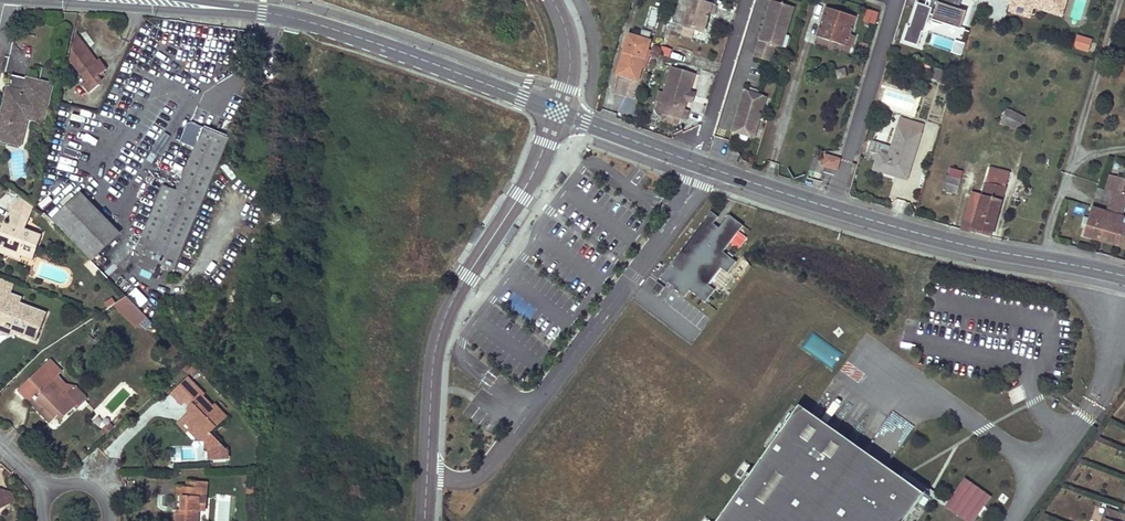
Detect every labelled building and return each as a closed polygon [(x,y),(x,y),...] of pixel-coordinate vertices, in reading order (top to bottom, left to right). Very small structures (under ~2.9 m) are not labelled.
[(695,0),(691,0),(683,27),(695,30),(703,32),(707,20),(704,19),(706,13),(709,14),(713,15),(716,6),(695,0)] [(791,6),(772,0),(769,9),(772,10),(765,33),(762,32),(757,49),(773,54),(775,45),(779,46),(782,34),(785,35),(790,19),(787,18),(791,6)] [(965,12),(958,10),(953,8),(956,0),(926,0),(930,1),(928,6),(917,3),(909,27),(908,26),(903,41),(917,46),(924,26),(925,26),(931,8),(934,9),(931,19),(960,29),(965,12)] [(953,8),(958,10),(961,0),(956,0),(953,8)] [(1013,0),(1017,1),(1013,12),(1029,17),(1033,6),(1051,12),(1055,0),(1013,0)] [(1058,0),(1055,0),(1051,12),(1061,16),(1065,2),(1058,0)] [(855,18),(826,8),(817,37),(856,50),(860,38),(850,35),(855,18)] [(762,32),(765,33),(772,10),(769,9),(762,32)] [(865,10),(862,22),(875,25),(878,13),(865,10)] [(695,30),(683,27),(681,34),(692,38),(695,30)] [(90,88),(95,84),(101,82),(103,79),(100,75),(108,69),(99,59),(96,61),(89,67),(80,55),(87,50),(76,34),(69,57),(87,80),(85,82),(90,88)] [(629,35),(616,74),(638,81),(642,67),(647,51),(650,41),(629,35)] [(954,46),(954,57),(962,58),(963,41),(953,41),(953,37),(933,36),(933,45),(954,46)] [(1088,51),(1091,41),(1077,37),(1074,47),(1088,51)] [(669,58),(671,50),(661,47),(659,55),(669,58)] [(755,57),(770,62),(773,54),(757,49),(755,57)] [(89,67),(96,61),(87,50),(80,55),(89,67)] [(655,64),(662,66),(664,58),(658,56),(655,64)] [(659,102),(656,111),(663,113),(679,118),(686,120),(688,111),(683,109),(686,100),(688,92),(693,75),(671,68),(664,93),(661,103),(659,102)] [(945,83),(948,73),(934,68),(931,78),(945,83)] [(844,69),(835,71),(837,80),(846,78),(844,69)] [(10,79),(0,122),(0,137),(20,142),(24,122),(25,117),(31,118),(30,123),(41,125),(49,88),(10,79)] [(614,93),(629,96),(632,83),(617,79),(614,93)] [(763,97),(757,95),(759,91),(750,88),(749,93),(744,91),(741,100),(744,101),(737,123),(735,122),(732,131),(751,137),(755,125),(758,125),(762,110),(759,109),(763,97)] [(664,93),(659,91),(656,101),(659,102),(661,103),(664,93)] [(744,101),(741,100),(735,122),(737,123),(744,101)] [(1000,123),(1019,131),(1025,118),(1007,109),(1000,123)] [(676,126),(679,118),(663,113),(660,121),(676,126)] [(879,154),(869,151),(867,158),(877,162),(874,169),(895,176),(897,171),(908,174),(923,126),(902,120),(892,147),(889,157),(879,154)] [(237,141),(204,127),(193,152),(176,145),(171,158),(188,165),(176,191),(164,186),(136,252),(143,255),(138,267),(154,274),(160,262),(176,269),(171,279),(184,285),(199,248),(186,242),(205,198),(208,190),(228,199),(250,147),(237,141)] [(257,143),(239,136),(237,141),(250,147),(255,149),(257,143)] [(0,137),(0,143),(18,148),(20,142),(0,137)] [(892,147),(873,141),(869,151),(879,154),(889,157),(892,147)] [(823,155),(820,168),(837,172),(840,159),(823,155)] [(991,237),(1001,200),(1009,173),(997,170),(1001,158),(993,156),(988,176),(982,196),(972,193),(964,220),(974,223),(971,232),(991,237)] [(951,168),(949,176),(961,179),(963,171),(951,168)] [(947,176),(942,191),(957,194),(961,179),(949,176),(947,176)] [(1117,178),(1114,189),(1121,192),(1124,179),(1117,178)] [(1112,194),(1097,189),(1094,199),(1110,204),(1112,194)] [(1107,212),(1121,216),(1124,202),(1124,193),(1121,192),(1114,189),(1112,194),(1110,204),(1107,212)] [(228,199),(208,190),(205,198),(224,206),(228,199)] [(119,233),(80,192),(53,218),(92,259),(119,233)] [(21,199),(14,210),(27,218),(30,206),(21,199)] [(0,229),(0,252),(6,254),(8,249),(18,252),(32,257),(40,234),(23,229),(27,218),(14,210),(11,208),(4,218),(12,222),(10,227),(12,228),(10,233),(0,229)] [(1092,208),(1089,219),(1088,223),(1084,236),(1099,240),(1116,245),(1124,247),(1124,226),(1122,225),(1124,217),(1121,216),(1107,212),(1092,208)] [(743,225),(729,215),(718,228),(711,223),(717,216),(710,211),(659,278),(668,284),(669,282),(674,286),(672,288),(685,298),(689,292),(705,304),(716,290),(707,283),(720,267),(727,273),(736,261),(723,251),(743,225)] [(12,222),(4,218),(0,229),(10,233),(12,228),(10,227),(12,222)] [(974,223),(964,220),(962,230),(971,232),(974,223)] [(8,249),(6,254),(17,257),(18,252),(8,249)] [(97,274),(102,270),(92,261),(88,265),(97,274)] [(8,299),(10,295),(14,284),(0,279),(0,295),(8,299)] [(137,288),(128,296),(139,308),(148,300),(137,288)] [(191,319),(199,294),(196,292),(187,317),(191,319)] [(46,312),(20,303),(21,299),(10,295),(8,299),(0,295),(0,324),(18,331),(17,335),(35,341),(46,312)] [(134,331),(147,320),(128,295),(114,306),(134,331)] [(191,319),(187,317),(181,334),(185,335),(191,319)] [(0,324),(0,333),(5,330),(17,335),(18,331),(0,324)] [(241,352),(242,349),(243,347),(247,337),(238,334),(234,343),(232,348),(241,352)] [(63,371),(51,358),(41,368),(53,381),(56,378),(63,371)] [(18,390),(49,422),(56,416),(60,411),(64,416),(74,407),(77,410),(86,402),(86,399),(74,388),(64,386),(56,378),(53,381),(41,368),(18,390)] [(173,394),(179,399),(184,405),(187,402),(190,400),(194,404),(192,407),(193,412),(185,420),(193,427),(190,429),(201,440),(201,448),(208,448),(211,451),(212,459),(225,459),(225,445),(221,441),(214,435),(212,432),(227,417),(215,405),(213,407),(203,396),(205,394),(189,378),(173,394)] [(801,405),(718,520),(904,520),(924,493),(801,405)] [(56,416),(60,420),(64,416),(60,411),(56,416)] [(193,427),(185,420),(179,426),(186,433),(190,429),(193,427)] [(108,426),(102,432),(106,436),(114,429),(111,426),(108,426)] [(199,510),(200,498),(202,498),(203,488),(195,487),(196,482),(187,482),(187,487),(186,496),(181,495),(180,513),(174,512),(174,520),(198,520),(199,510)] [(206,511),(208,483),(196,482),(195,487),(203,488),(202,498),(200,498),(199,510),(206,511)] [(176,487),(176,495),(181,495),(186,496),(187,487),(176,487)] [(2,508),(10,504),(1,488),(0,489),(0,509),(2,508)] [(17,500),(12,490),(1,488),(10,504),(17,500)] [(1107,510),(1104,518),(1110,520),(1124,520),(1124,516),(1107,510)]
